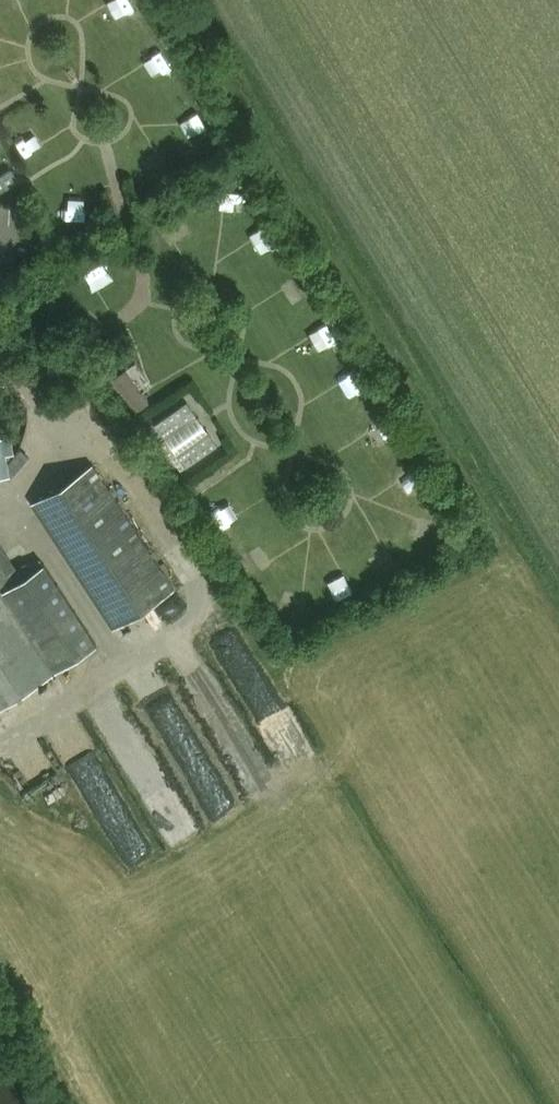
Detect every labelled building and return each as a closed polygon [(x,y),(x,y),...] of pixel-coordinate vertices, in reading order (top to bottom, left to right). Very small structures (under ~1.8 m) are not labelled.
[(25,156),(53,142),(43,123),(15,137),(25,156)] [(0,178),(0,192),(18,181),(11,171),(0,178)] [(225,188),(221,221),(240,223),(243,190),(225,188)] [(165,221),(171,237),(189,230),(182,214),(165,221)] [(269,225),(252,235),(262,252),(279,242),(269,225)] [(100,263),(86,271),(98,291),(112,282),(100,263)] [(285,285),(293,301),(307,293),(299,278),(285,285)] [(320,351),(338,344),(330,322),(311,329),(320,351)] [(108,368),(126,407),(145,398),(127,359),(108,368)] [(359,370),(339,377),(346,398),(366,391),(359,370)] [(155,426),(165,439),(155,446),(165,461),(175,454),(185,468),(217,446),(187,403),(155,426)] [(9,478),(4,448),(0,449),(0,480),(9,478)] [(398,478),(411,494),(427,480),(414,464),(398,478)] [(33,507),(113,632),(176,593),(95,467),(33,507)] [(224,528),(242,516),(231,498),(213,511),(224,528)] [(50,578),(15,601),(52,659),(88,634),(50,578)] [(54,676),(0,594),(0,710),(54,676)] [(111,739),(163,825),(186,810),(134,725),(111,739)]
